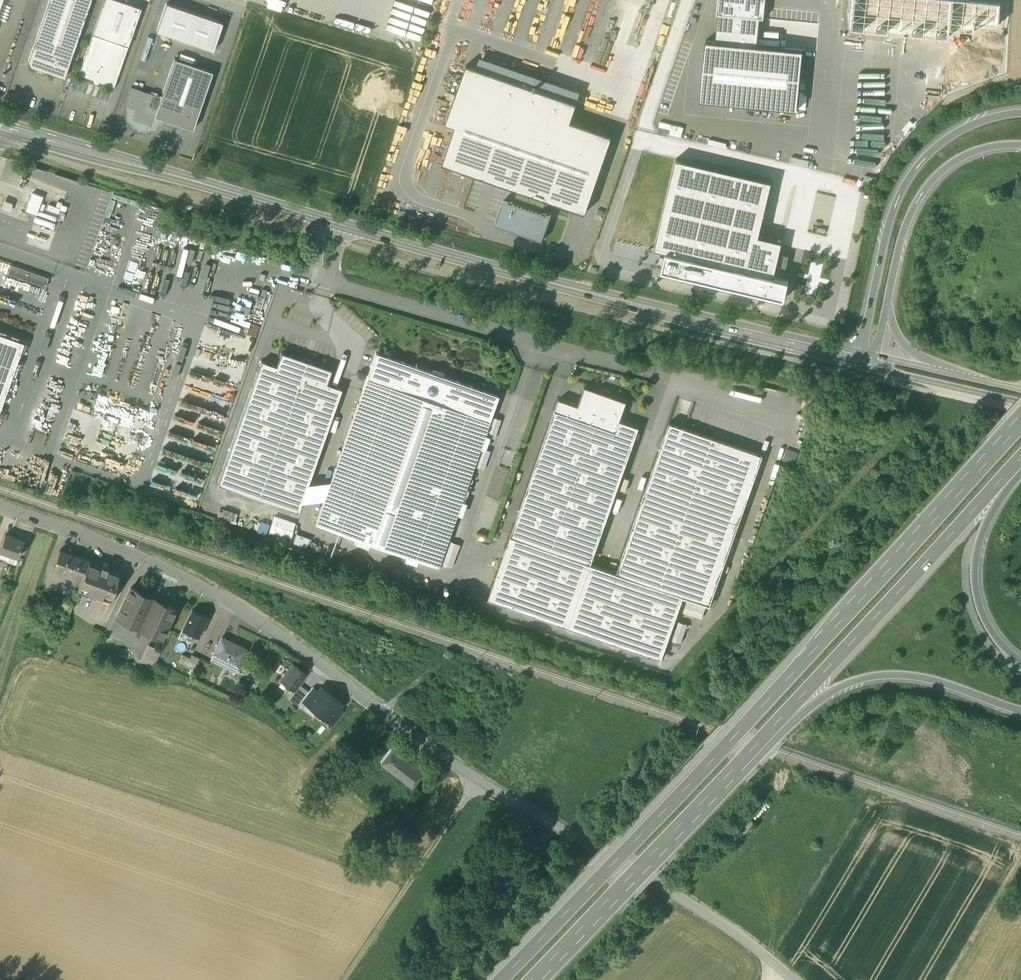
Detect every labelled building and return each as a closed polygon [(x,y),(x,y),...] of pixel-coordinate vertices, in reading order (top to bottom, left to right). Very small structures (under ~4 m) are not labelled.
[(28,61),(30,66),(36,68),(42,66),(44,71),(65,78),(91,0),(49,0),(28,61)] [(92,34),(128,46),(141,8),(118,0),(104,0),(92,34)] [(718,13),(761,18),(764,18),(766,0),(717,0),(716,13),(718,13)] [(157,32),(218,50),(226,20),(165,3),(157,32)] [(715,41),(758,46),(761,18),(718,13),(715,41)] [(128,46),(92,34),(78,75),(93,81),(93,82),(94,84),(97,84),(98,84),(99,82),(114,88),(128,46)] [(707,40),(700,100),(797,110),(803,50),(758,46),(715,41),(707,40)] [(213,72),(174,59),(161,97),(155,116),(171,122),(193,129),(213,72)] [(466,65),(447,122),(456,125),(442,165),(518,191),(547,200),(586,213),(612,136),(570,122),(577,102),(529,86),(532,77),(499,66),(496,75),(466,65)] [(142,90),(131,87),(130,90),(130,91),(129,94),(124,108),(125,108),(124,116),(127,124),(133,130),(140,133),(149,133),(156,130),(162,124),(169,126),(171,122),(155,116),(161,97),(146,92),(142,91),(142,90)] [(677,159),(655,249),(665,251),(660,270),(785,299),(789,280),(774,277),(782,242),(759,236),(772,182),(677,159)] [(547,200),(518,191),(514,204),(542,213),(547,200)] [(43,196),(32,192),(25,210),(37,215),(43,196)] [(551,216),(542,213),(514,204),(504,200),(495,225),(542,240),(551,216)] [(10,204),(3,201),(1,208),(8,210),(10,204)] [(56,207),(48,204),(47,209),(58,213),(60,208),(56,207)] [(12,264),(9,274),(47,287),(51,277),(12,264)] [(0,334),(0,409),(24,342),(0,334)] [(276,365),(261,360),(218,484),(298,512),(341,388),(327,383),(332,369),(281,351),(276,365)] [(498,395),(376,352),(366,378),(489,421),(498,395)] [(489,421),(366,378),(315,524),(438,567),(489,421)] [(600,388),(599,391),(597,390),(593,389),(588,388),(589,387),(585,386),(584,389),(582,394),(580,399),(581,399),(579,404),(579,403),(578,405),(620,420),(621,418),(620,418),(622,413),(624,409),(625,404),(626,404),(627,401),(623,399),(623,400),(618,398),(615,397),(612,396),(613,393),(611,391),(609,390),(605,388),(603,388),(600,388)] [(578,405),(559,399),(511,536),(591,564),(639,427),(620,420),(578,405)] [(669,422),(616,573),(591,564),(511,536),(488,599),(661,660),(683,598),(710,607),(763,455),(669,422)] [(798,453),(786,449),(784,454),(796,459),(798,453)] [(796,459),(784,454),(782,460),(794,464),(796,459)] [(295,523),(275,516),(269,532),(289,539),(295,523)] [(5,534),(0,549),(0,556),(7,558),(8,553),(18,557),(24,541),(5,534)] [(297,535),(295,543),(308,546),(310,537),(297,535)] [(89,560),(59,549),(53,567),(82,578),(88,562),(89,560)] [(18,557),(8,553),(7,558),(6,560),(16,564),(18,557)] [(101,567),(88,562),(82,578),(77,592),(109,604),(120,574),(108,569),(108,567),(102,565),(101,567)] [(175,608),(131,587),(117,616),(161,637),(175,608)] [(705,609),(686,602),(683,613),(701,620),(705,609)] [(208,616),(192,609),(183,629),(195,635),(198,636),(208,616)] [(687,626),(678,623),(671,641),(680,645),(687,626)] [(195,635),(183,629),(180,635),(192,641),(195,635)] [(222,636),(213,653),(237,665),(246,648),(222,636)] [(141,661),(155,666),(162,649),(148,644),(141,661)] [(237,665),(213,653),(211,658),(235,670),(237,665)] [(199,658),(192,655),(190,658),(182,655),(179,661),(194,668),(199,658)] [(306,673),(293,663),(281,679),(294,689),(306,673)] [(294,689),(281,679),(273,689),(287,699),(294,689)] [(313,687),(302,700),(308,705),(318,691),(313,687)] [(322,687),(318,691),(308,705),(318,713),(332,695),(322,687)] [(332,695),(318,713),(327,721),(338,707),(339,707),(342,703),(332,695)] [(338,707),(327,721),(333,725),(344,711),(339,707),(338,707)] [(422,772),(391,748),(380,761),(412,785),(422,772)]
